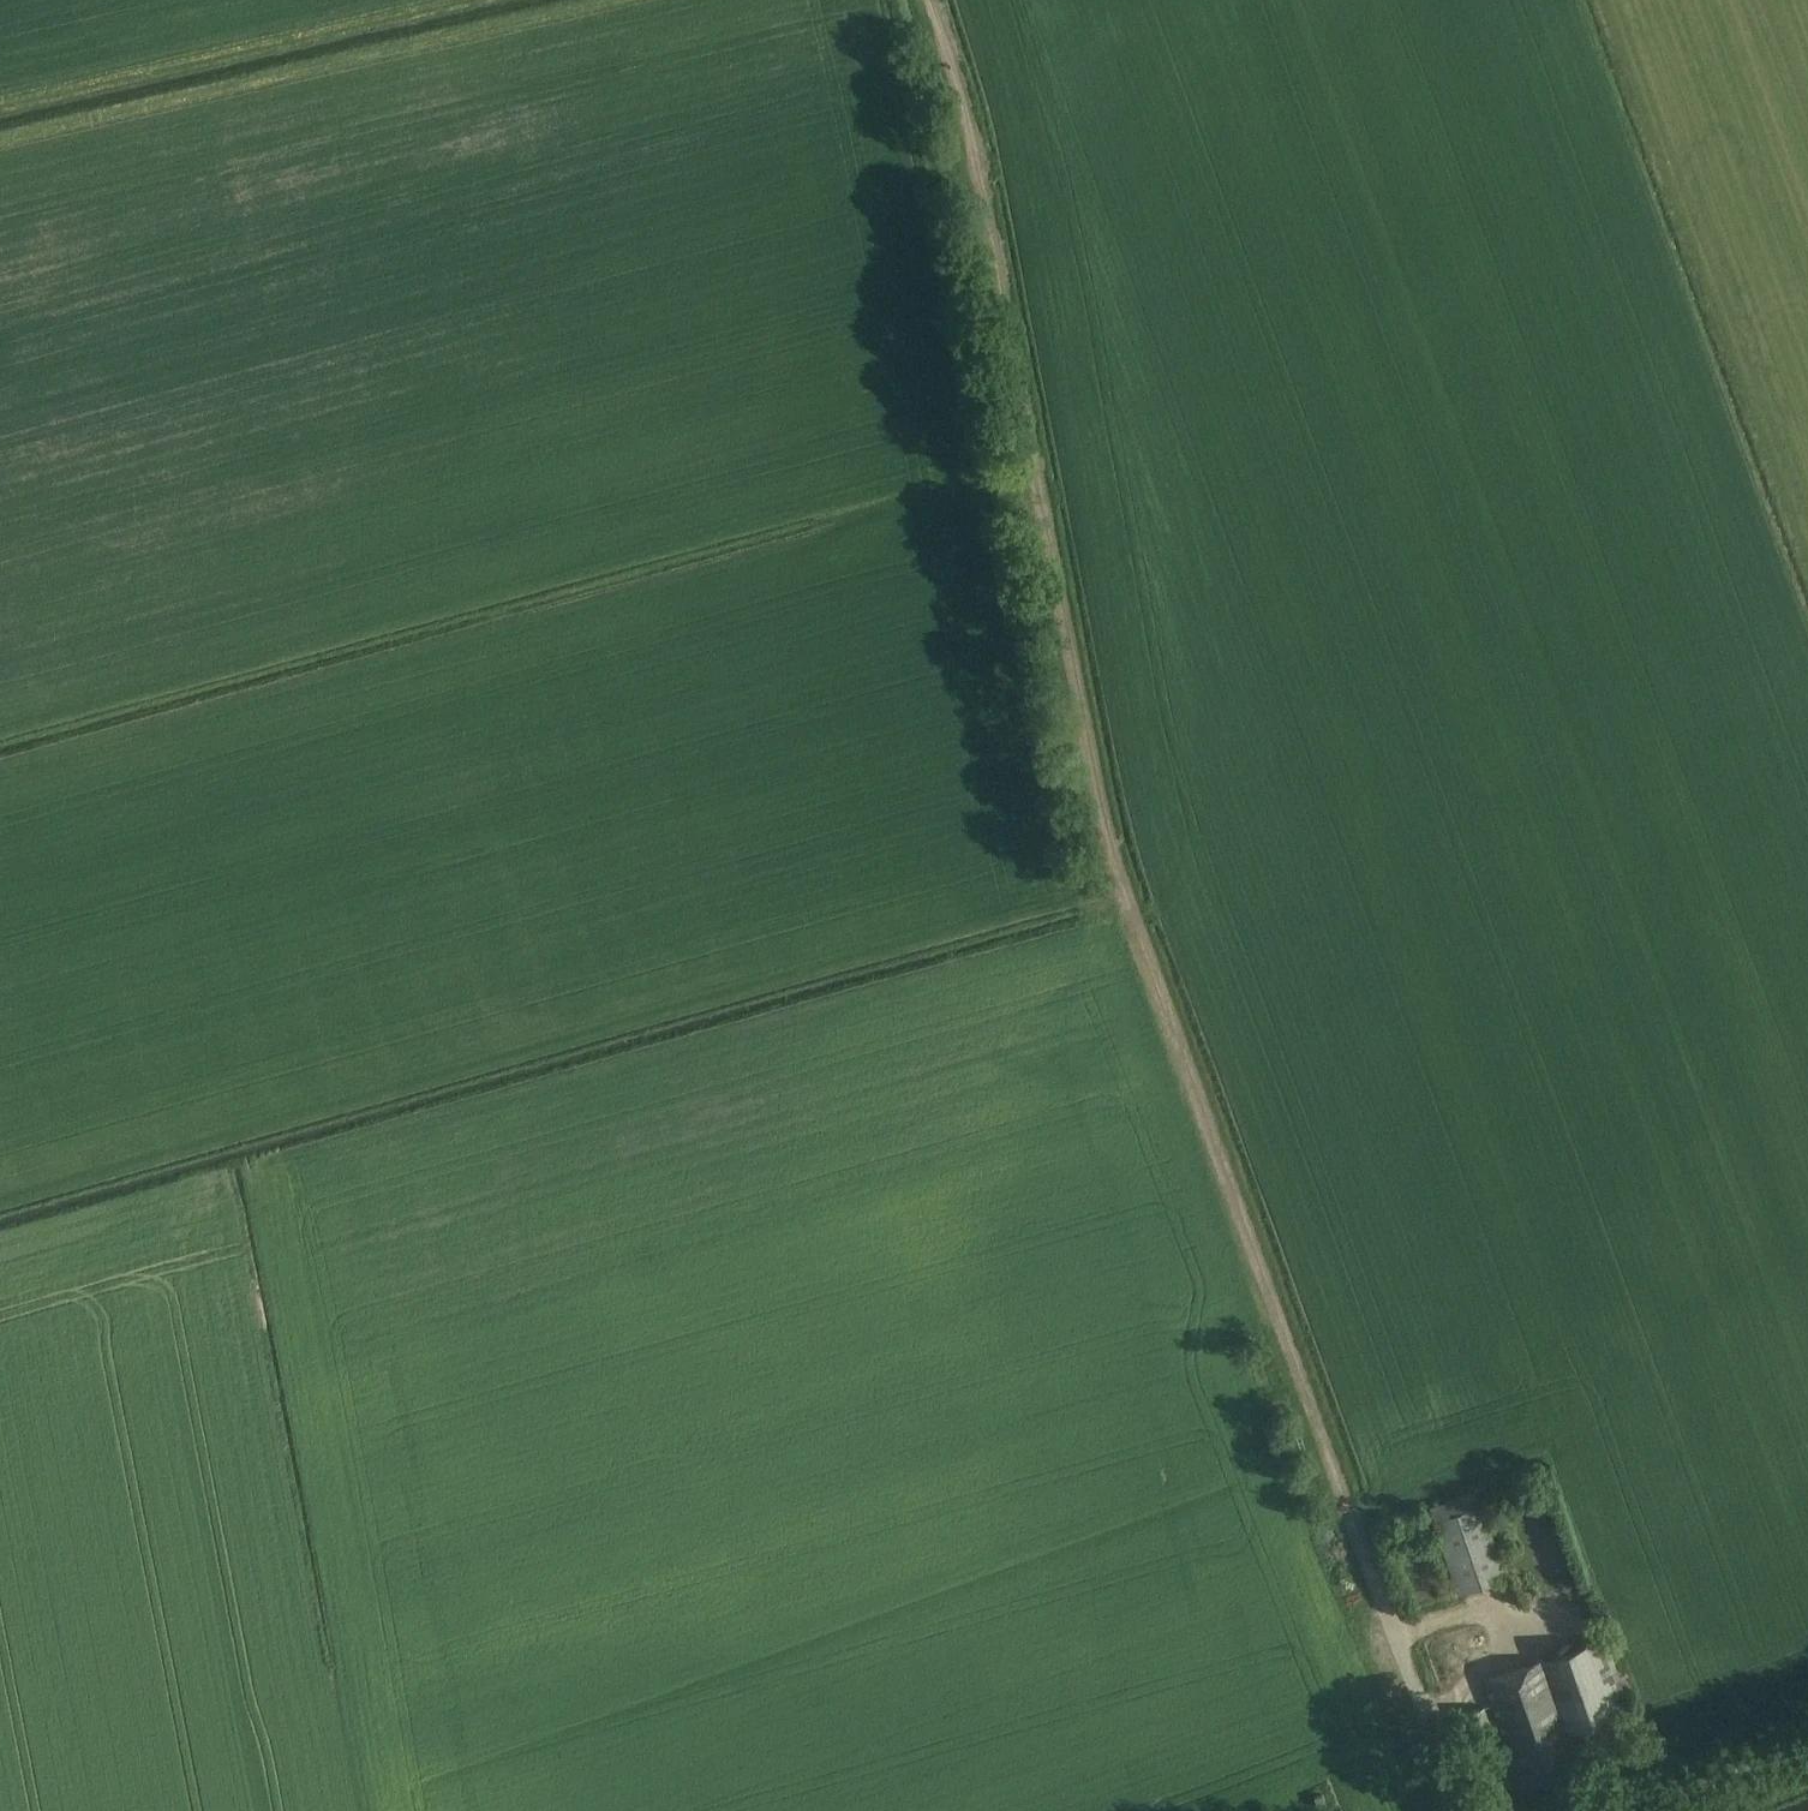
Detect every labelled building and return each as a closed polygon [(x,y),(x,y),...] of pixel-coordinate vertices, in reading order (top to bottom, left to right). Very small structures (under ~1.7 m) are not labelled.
[(1508,1576),(1476,1490),(1430,1507),(1462,1593),(1508,1576)] [(1630,1708),(1605,1637),(1484,1680),(1521,1785),(1579,1764),(1567,1730),(1630,1708)] [(1504,1762),(1486,1707),(1459,1716),(1478,1771),(1504,1762)]
